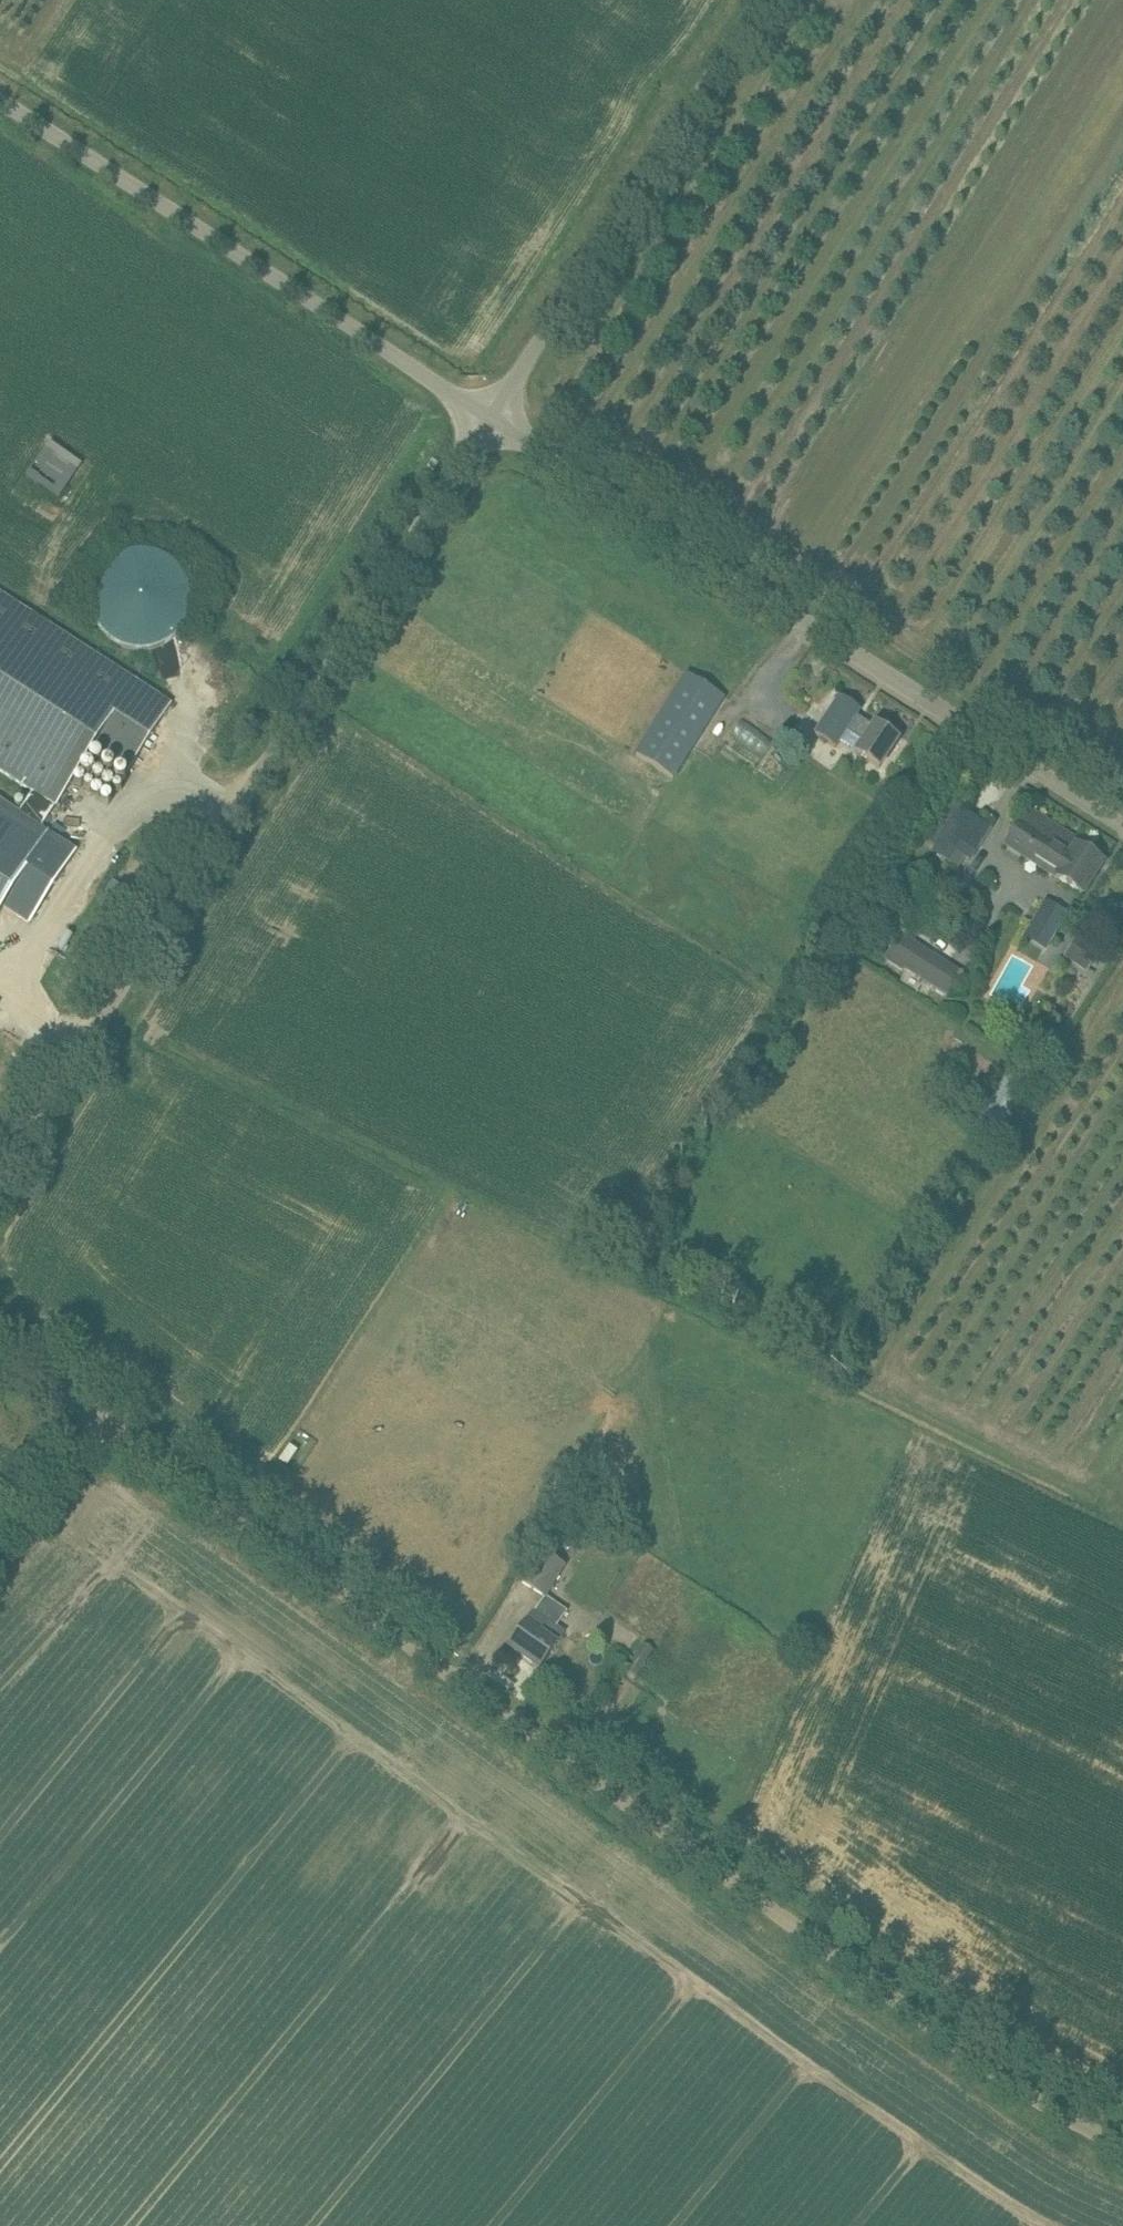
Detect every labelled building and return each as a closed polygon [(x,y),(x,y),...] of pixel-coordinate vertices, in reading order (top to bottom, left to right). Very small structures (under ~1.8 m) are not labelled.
[(27,476),(59,497),(82,462),(50,441),(27,476)] [(124,552),(116,555),(103,566),(97,573),(92,585),(90,602),(92,611),(97,623),(104,634),(111,640),(123,646),(132,648),(141,649),(145,649),(153,647),(161,644),(172,638),(175,635),(183,625),(188,613),(190,600),(190,591),(186,579),(182,571),(176,564),(170,559),(162,554),(150,550),(141,549),(124,552)] [(33,791),(56,805),(93,748),(128,771),(172,704),(0,592),(0,769),(33,791)] [(674,777),(724,698),(725,696),(687,673),(636,754),(674,777)] [(880,767),(886,757),(899,739),(875,723),(873,726),(857,715),(861,709),(840,695),(815,733),(836,747),(847,730),(864,741),(856,752),(880,767)] [(946,797),(920,837),(925,841),(927,842),(936,848),(933,853),(958,869),(966,857),(971,860),(991,827),(975,816),(946,797)] [(4,906),(30,923),(76,851),(0,802),(0,912),(4,906)] [(1044,868),(1067,833),(1030,808),(1017,827),(1006,844),(1044,868)] [(1082,893),(1091,880),(1103,861),(1077,844),(1079,841),(1067,833),(1044,868),(1082,893)] [(1067,913),(1045,900),(1023,939),(1045,951),(1067,913)] [(959,973),(917,947),(900,937),(887,957),(903,969),(905,966),(947,991),(959,973)] [(1101,953),(1077,937),(1064,957),(1088,973),(1101,953)] [(545,1597),(558,1574),(564,1565),(538,1550),(519,1582),(545,1597)] [(557,1643),(565,1632),(535,1611),(527,1622),(526,1622),(509,1647),(540,1669),(557,1644),(557,1643)] [(654,1648),(641,1641),(624,1670),(636,1678),(654,1648)]
